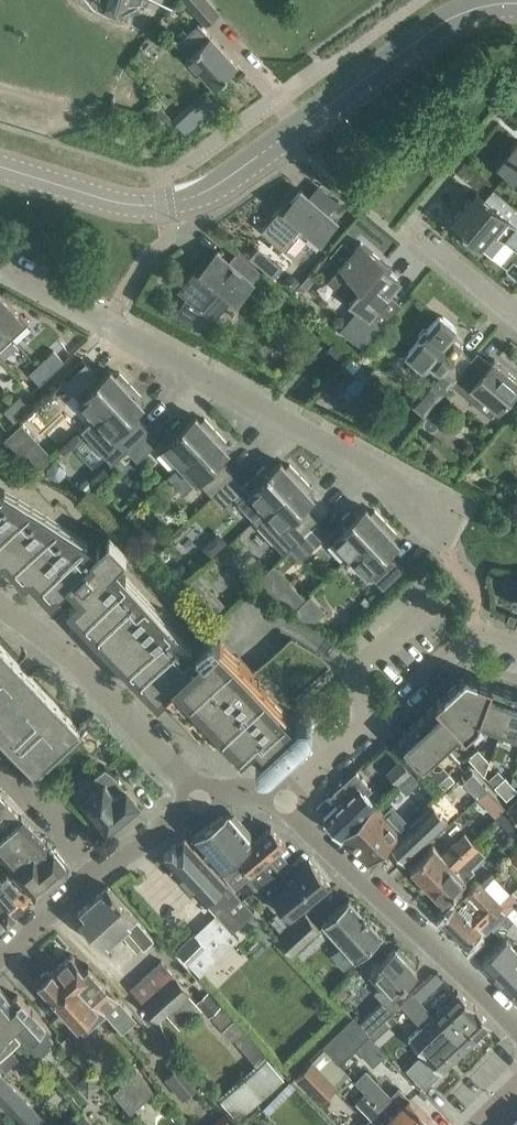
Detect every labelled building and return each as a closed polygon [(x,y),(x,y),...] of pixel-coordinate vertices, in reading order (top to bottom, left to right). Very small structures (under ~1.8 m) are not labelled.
[(206,22),(219,10),(210,0),(186,0),(206,22)] [(187,55),(214,85),(238,64),(211,34),(199,22),(180,39),(192,50),(187,55)] [(516,181),(516,143),(498,165),(516,181)] [(492,255),(516,225),(516,207),(494,187),(485,197),(477,190),(452,220),(461,227),(460,228),(492,255)] [(262,228),(286,248),(305,226),(321,239),(338,220),(301,189),(285,207),(283,204),(262,228)] [(401,280),(389,270),(382,264),(385,261),(361,240),(353,250),(343,241),(331,254),(341,263),(341,264),(343,266),(335,274),(356,292),(350,299),(359,307),(341,329),(356,341),(356,340),(364,346),(380,326),(401,302),(389,293),(401,280)] [(253,280),(261,270),(238,250),(229,260),(217,249),(202,268),(199,265),(178,289),(188,297),(180,312),(178,311),(177,312),(204,327),(205,326),(201,323),(228,292),(237,300),(254,281),(253,280)] [(270,255),(262,265),(273,275),(282,265),(270,255)] [(311,270),(302,281),(307,286),(316,275),(311,270)] [(281,281),(292,291),(301,280),(295,274),(287,275),(281,281)] [(12,337),(29,322),(0,290),(0,324),(12,337)] [(425,414),(451,382),(471,358),(461,350),(463,347),(463,342),(454,334),(457,331),(456,326),(443,315),(438,316),(427,328),(424,329),(419,334),(419,338),(409,350),(409,356),(422,366),(427,366),(435,372),(436,378),(433,381),(427,382),(413,399),(414,404),(425,414)] [(12,337),(0,324),(0,349),(12,337)] [(328,347),(338,356),(346,346),(337,338),(328,347)] [(46,357),(38,364),(48,376),(56,369),(46,357)] [(451,382),(475,402),(491,415),(498,406),(499,407),(503,403),(508,407),(516,397),(516,377),(494,358),(484,370),(471,358),(451,382)] [(86,361),(65,381),(80,397),(79,398),(96,416),(131,383),(120,371),(116,375),(111,369),(100,379),(95,374),(97,373),(86,361)] [(48,376),(38,364),(30,372),(40,383),(48,376)] [(344,364),(324,386),(335,397),(356,375),(344,364)] [(142,395),(131,383),(96,416),(81,429),(113,463),(127,448),(149,429),(139,418),(137,419),(133,415),(144,405),(138,398),(142,395)] [(322,386),(311,396),(315,400),(326,390),(322,386)] [(20,395),(12,402),(23,413),(30,406),(20,395)] [(23,413),(12,402),(5,409),(15,421),(23,413)] [(179,460),(181,462),(216,429),(205,417),(202,421),(196,415),(185,425),(179,419),(163,434),(169,440),(164,444),(179,460)] [(22,422),(6,436),(18,450),(34,435),(22,422)] [(159,440),(149,429),(127,448),(138,459),(159,440)] [(199,479),(211,492),(233,474),(224,464),(222,465),(218,461),(229,451),(223,444),(227,441),(216,429),(181,462),(198,480),(199,479)] [(234,495),(254,519),(301,475),(290,463),(286,466),(281,460),(270,471),(264,465),(248,480),(243,485),(233,474),(211,492),(223,505),(234,495)] [(301,475),(254,519),(285,553),(298,540),(319,520),(309,510),(308,511),(303,507),(314,497),(308,490),(312,487),(301,475)] [(0,483),(0,558),(3,555),(25,578),(31,573),(53,597),(61,590),(72,602),(70,603),(158,698),(203,655),(117,563),(127,554),(110,535),(97,547),(0,483)] [(334,536),(351,554),(386,521),(375,509),(372,512),(366,506),(355,517),(349,511),(333,526),(338,532),(334,536)] [(308,551),(313,546),(329,531),(319,521),(298,540),(308,551)] [(386,521),(351,554),(368,572),(369,571),(384,587),(405,567),(394,556),(392,557),(388,553),(399,542),(394,536),(397,533),(386,521)] [(182,561),(171,571),(182,583),(193,572),(182,561)] [(275,563),(256,580),(294,605),(305,595),(275,563)] [(516,626),(516,622),(516,614),(510,611),(506,622),(516,626)] [(221,637),(203,655),(168,689),(190,713),(193,710),(214,733),(217,731),(239,754),(251,743),(260,752),(257,757),(256,762),(257,766),(259,769),(264,770),(268,769),(271,768),(301,741),(307,733),(309,732),(312,729),(313,726),(313,725),(312,721),(309,717),(307,716),(304,715),(301,716),(298,717),(295,719),(221,637)] [(29,776),(80,728),(0,642),(0,746),(29,776)] [(479,717),(493,682),(467,672),(436,701),(461,728),(467,734),(479,723),(479,717)] [(493,682),(479,717),(502,726),(515,690),(493,682)] [(516,691),(503,725),(500,733),(516,739),(516,691)] [(435,702),(417,719),(432,735),(443,747),(461,729),(451,718),(435,702)] [(424,763),(443,747),(417,719),(406,729),(407,729),(399,736),(401,738),(414,752),(424,763)] [(401,738),(390,748),(401,760),(411,770),(414,774),(420,768),(425,764),(424,763),(414,752),(401,738)] [(479,747),(470,757),(475,763),(485,754),(479,747)] [(485,754),(476,763),(486,774),(491,760),(485,754)] [(388,771),(397,782),(411,770),(401,760),(388,771)] [(94,809),(108,826),(138,802),(124,785),(116,775),(103,767),(94,775),(77,788),(84,798),(94,809)] [(324,817),(342,835),(375,803),(366,793),(372,787),(356,771),(332,794),(340,802),(324,817)] [(449,772),(439,782),(445,788),(455,778),(449,772)] [(466,778),(464,780),(479,796),(488,787),(473,772),(466,778)] [(505,775),(494,785),(501,792),(512,782),(505,775)] [(501,792),(508,799),(516,790),(516,788),(512,782),(501,792)] [(507,807),(488,787),(479,796),(499,816),(507,807)] [(433,801),(437,806),(448,797),(444,792),(433,801)] [(36,894),(66,870),(67,863),(55,848),(53,851),(37,832),(0,795),(0,854),(36,894)] [(516,818),(516,798),(507,807),(516,818)] [(432,802),(401,831),(389,843),(405,860),(432,835),(448,819),(432,802)] [(375,803),(342,835),(369,862),(389,843),(401,831),(375,803)] [(242,880),(251,890),(278,867),(270,857),(286,843),(271,825),(253,841),(230,814),(224,814),(192,834),(192,836),(210,855),(236,886),(242,880)] [(411,867),(427,883),(473,839),(466,832),(443,854),(434,845),(411,867)] [(252,904),(242,893),(238,896),(199,852),(184,835),(178,841),(163,855),(178,871),(204,902),(206,901),(218,915),(178,950),(200,975),(241,939),(234,931),(248,919),(269,944),(277,937),(278,937),(255,910),(254,910),(250,906),(252,904)] [(473,839),(427,883),(444,900),(459,885),(475,869),(472,866),(486,853),(480,847),(473,839)] [(244,891),(242,893),(252,904),(258,899),(260,901),(272,892),(292,916),(314,897),(331,883),(309,858),(287,877),(278,867),(251,890),(251,891),(247,895),(244,891)] [(10,916),(32,897),(18,880),(7,869),(1,875),(0,875),(0,904),(10,916)] [(439,919),(467,945),(482,929),(483,929),(481,927),(502,905),(508,911),(509,910),(516,902),(516,900),(512,895),(494,877),(485,886),(479,880),(477,883),(469,890),(456,903),(455,902),(455,903),(439,919)] [(75,913),(90,930),(103,946),(127,926),(139,941),(144,936),(148,941),(153,937),(122,901),(108,885),(75,913)] [(333,912),(321,923),(355,960),(367,948),(383,933),(349,897),(333,912)] [(500,920),(507,927),(516,917),(515,916),(516,913),(516,902),(509,910),(508,911),(500,920)] [(10,916),(0,904),(0,925),(10,916)] [(307,911),(278,937),(277,937),(292,954),(322,927),(307,911)] [(508,939),(499,948),(484,963),(516,997),(516,949),(508,939)] [(397,1008),(401,1004),(392,994),(401,985),(417,970),(396,947),(381,961),(379,959),(376,962),(378,964),(369,972),(381,985),(374,991),(384,1002),(361,1022),(370,1032),(380,1024),(397,1008)] [(91,999),(93,997),(107,1013),(123,1031),(137,1018),(89,964),(85,967),(72,953),(57,966),(64,974),(67,971),(91,999)] [(129,988),(157,1019),(167,1011),(181,1027),(203,1007),(255,1062),(218,1095),(239,1118),(286,1076),(209,989),(195,1001),(160,961),(129,988)] [(41,980),(40,982),(54,998),(71,1016),(85,1033),(107,1013),(93,997),(91,999),(67,971),(64,974),(57,966),(52,970),(46,969),(40,974),(41,980)] [(20,1038),(38,1058),(52,1045),(51,1044),(54,1040),(48,1033),(49,1031),(18,994),(12,999),(0,986),(0,1016),(20,1038)] [(434,1013),(451,1030),(467,1047),(492,1024),(475,1006),(458,990),(434,1013)] [(415,992),(401,1004),(411,1014),(415,1019),(416,1018),(422,1025),(410,1036),(425,1052),(426,1054),(451,1030),(434,1013),(421,998),(415,992)] [(11,1047),(21,1038),(38,1058),(41,1054),(19,1031),(16,1034),(12,1030),(15,1027),(0,1011),(0,1055),(11,1047)] [(388,1052),(370,1032),(361,1022),(355,1015),(322,1045),(340,1064),(362,1044),(377,1062),(388,1052)] [(451,1030),(426,1054),(443,1071),(467,1047),(451,1030)] [(425,1052),(408,1069),(425,1087),(443,1071),(426,1054),(425,1052)] [(166,1076),(185,1097),(202,1081),(183,1060),(166,1076)] [(297,1077),(322,1102),(339,1085),(314,1060),(297,1077)] [(114,1091),(131,1110),(153,1091),(136,1071),(114,1091)] [(356,1081),(367,1092),(390,1116),(399,1124),(429,1124),(431,1123),(430,1121),(432,1119),(417,1103),(410,1097),(400,1086),(390,1096),(377,1083),(366,1071),(356,1081)] [(21,1124),(50,1124),(49,1123),(0,1072),(0,1103),(21,1124)] [(290,1081),(263,1109),(268,1114),(296,1087),(290,1081)] [(357,1102),(371,1116),(362,1124),(399,1124),(390,1116),(367,1092),(357,1102)] [(83,1112),(69,1124),(95,1124),(83,1112)]
